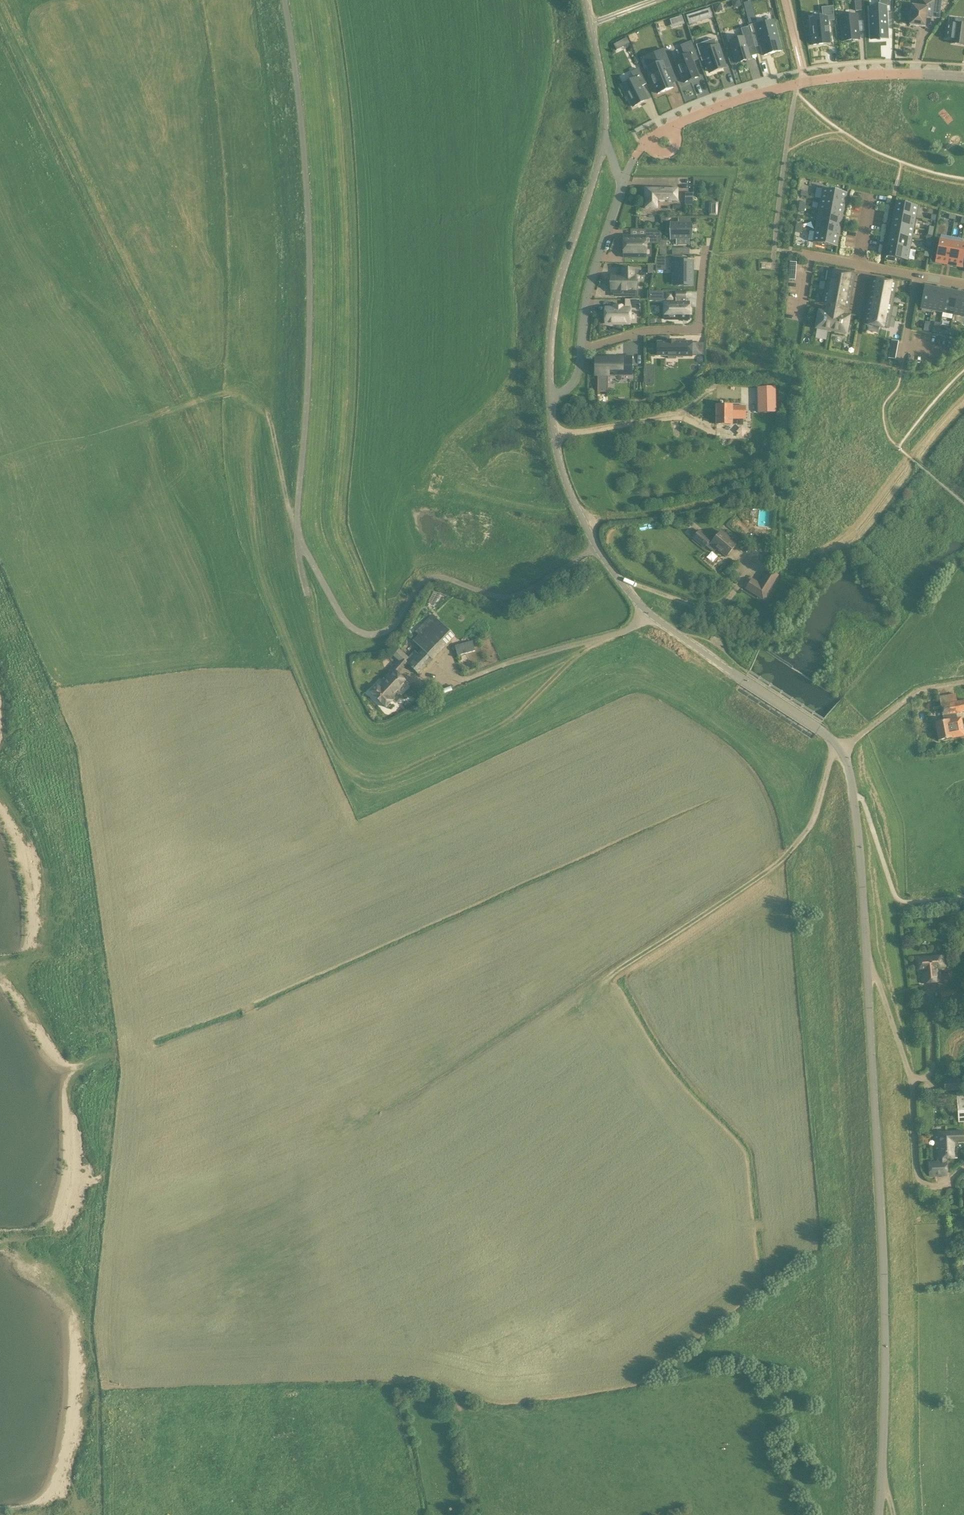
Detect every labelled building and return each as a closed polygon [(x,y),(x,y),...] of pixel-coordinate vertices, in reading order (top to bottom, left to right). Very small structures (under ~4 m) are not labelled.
[(747,14),(754,12),(751,0),(743,2),(747,14)] [(881,8),(871,8),(871,39),(887,39),(887,13),(891,13),(891,0),(881,0),(881,8)] [(909,21),(910,21),(910,25),(924,27),(925,16),(932,17),(939,18),(941,1),(941,0),(919,0),(918,7),(912,7),(912,12),(910,12),(909,21)] [(709,7),(686,15),(689,24),(700,21),(712,17),(709,9),(709,7)] [(834,21),(833,7),(821,8),(822,18),(811,19),(812,28),(809,28),(810,36),(812,36),(813,45),(830,43),(828,22),(834,21)] [(856,15),(840,16),(843,41),(859,40),(856,15)] [(945,39),(952,40),(952,44),(963,45),(963,19),(955,18),(954,25),(947,24),(946,28),(947,28),(945,39)] [(773,21),(749,27),(754,43),(760,42),(764,55),(781,51),(773,21)] [(730,42),(736,63),(751,59),(747,48),(755,46),(754,43),(749,27),(741,29),(743,38),(730,42)] [(616,50),(617,49),(629,42),(626,37),(620,40),(619,41),(617,42),(613,44),(616,50)] [(686,56),(676,59),(683,82),(699,77),(693,62),(699,60),(692,41),(682,44),(686,56)] [(715,41),(706,44),(705,43),(696,46),(702,61),(706,60),(710,73),(725,68),(718,46),(717,46),(715,41)] [(655,65),(648,68),(658,94),(673,88),(671,84),(670,81),(675,79),(663,49),(662,50),(664,54),(653,58),(655,65)] [(646,84),(638,68),(631,72),(634,79),(622,85),(633,106),(647,99),(641,86),(646,84)] [(844,204),(846,193),(847,194),(847,193),(823,188),(822,188),(822,189),(823,189),(821,199),(844,204)] [(677,189),(645,189),(645,200),(645,208),(657,208),(657,200),(677,200),(677,189)] [(693,193),(685,193),(685,203),(693,203),(693,193)] [(821,199),(819,210),(842,214),(844,204),(821,199)] [(916,217),(918,206),(895,202),(893,213),(916,217)] [(819,210),(817,221),(840,225),(842,214),(819,210)] [(893,213),(891,224),(914,228),(916,217),(893,213)] [(817,221),(815,231),(838,236),(840,225),(817,221)] [(691,224),(673,224),(673,241),(677,241),(677,244),(689,244),(689,239),(691,239),(691,224)] [(891,224),(889,234),(912,239),(914,228),(891,224)] [(812,242),(837,247),(837,246),(838,236),(815,231),(813,242),(812,242)] [(646,233),(624,233),(624,255),(646,255),(646,233)] [(889,234),(887,245),(910,249),(912,239),(889,234)] [(951,242),(940,240),(935,262),(946,264),(951,242)] [(961,244),(951,242),(946,264),(957,266),(961,244)] [(887,245),(885,256),(887,257),(887,260),(895,262),(895,258),(908,260),(910,249),(887,245)] [(672,258),(671,270),(674,271),(678,271),(678,285),(691,286),(691,270),(691,262),(687,262),(687,258),(672,258)] [(625,276),(611,276),(611,291),(629,291),(629,286),(635,286),(635,270),(625,270),(625,276)] [(829,270),(827,282),(852,286),(854,275),(829,270)] [(894,294),(896,283),(872,278),(870,290),(894,294)] [(827,282),(825,292),(850,297),(852,286),(827,282)] [(925,286),(921,308),(932,310),(936,288),(925,286)] [(946,290),(936,288),(932,310),(942,312),(946,290)] [(893,303),(894,294),(870,290),(868,301),(892,306),(893,303)] [(957,292),(946,290),(942,312),(953,314),(957,292)] [(666,302),(666,319),(690,319),(690,302),(685,302),(685,291),(675,291),(675,302),(666,302)] [(664,292),(650,292),(650,300),(664,300),(664,292)] [(825,292),(823,303),(831,305),(835,306),(840,306),(848,308),(850,297),(825,292)] [(957,292),(953,314),(963,316),(963,293),(957,292)] [(605,324),(612,324),(612,325),(621,325),(621,324),(629,324),(629,309),(638,309),(638,300),(625,300),(625,308),(621,308),(621,306),(613,306),(613,308),(605,308),(605,324)] [(890,317),(892,306),(868,301),(865,312),(890,317)] [(835,306),(831,305),(830,310),(822,309),(821,312),(819,312),(816,328),(831,331),(835,306)] [(849,317),(846,317),(847,313),(839,312),(840,306),(835,306),(831,331),(846,334),(849,317)] [(888,328),(890,317),(865,312),(863,324),(888,328)] [(687,356),(687,341),(664,341),(664,342),(653,342),(653,356),(664,356),(664,359),(672,359),(672,356),(687,356)] [(596,358),(596,369),(598,369),(598,392),(608,392),(608,376),(609,376),(609,373),(624,373),(624,367),(632,367),(632,356),(623,356),(623,358),(596,358)] [(776,386),(757,387),(757,413),(776,412),(776,386)] [(716,406),(716,424),(732,424),(732,416),(746,416),(746,411),(746,406),(732,406),(716,406)] [(736,545),(721,532),(712,542),(699,531),(693,538),(705,547),(706,546),(714,553),(717,549),(726,556),(736,545)] [(779,576),(768,569),(760,583),(752,579),(745,589),(764,601),(779,576)] [(407,663),(406,661),(408,658),(399,650),(394,656),(399,661),(393,668),(393,669),(377,685),(371,692),(386,707),(393,701),(392,700),(408,683),(399,674),(409,664),(418,674),(432,659),(455,636),(433,614),(415,632),(418,635),(413,640),(421,649),(407,663)] [(473,646),(472,642),(472,641),(455,646),(457,655),(475,651),(473,646)] [(942,715),(963,711),(963,700),(957,701),(955,694),(939,697),(942,715)] [(951,738),(963,735),(963,734),(961,718),(948,720),(951,738)] [(951,738),(948,720),(935,723),(939,740),(951,738)] [(942,967),(945,967),(944,956),(940,957),(940,956),(918,958),(919,970),(921,970),(922,983),(935,982),(941,982),(939,968),(942,968),(942,967)] [(958,1002),(957,990),(939,992),(941,1004),(958,1002)] [(945,1092),(954,1091),(961,1091),(961,1079),(944,1080),(945,1092)] [(957,1144),(956,1142),(963,1142),(963,1136),(963,1131),(946,1132),(947,1159),(957,1158),(957,1144)] [(947,1159),(946,1132),(938,1132),(938,1133),(935,1133),(937,1159),(938,1162),(929,1162),(929,1176),(947,1175),(947,1162),(946,1162),(946,1159),(947,1159)]
